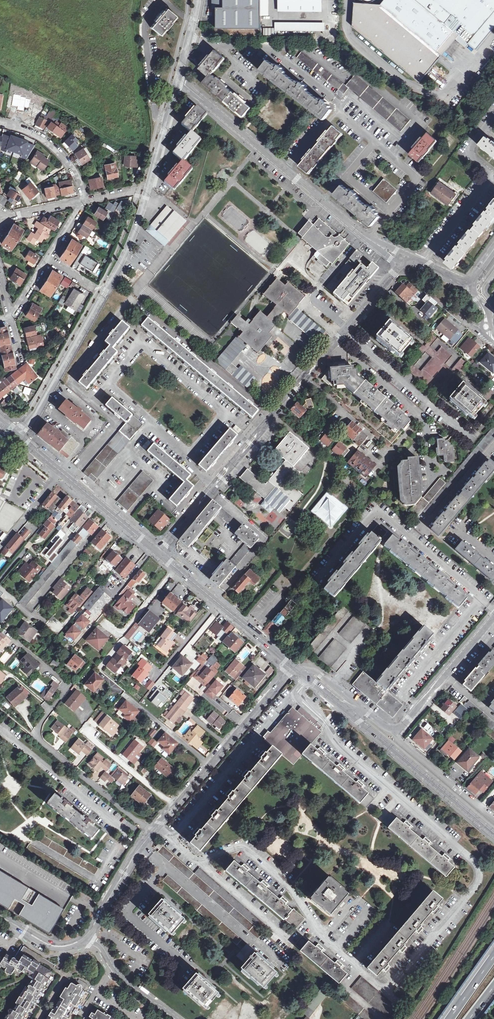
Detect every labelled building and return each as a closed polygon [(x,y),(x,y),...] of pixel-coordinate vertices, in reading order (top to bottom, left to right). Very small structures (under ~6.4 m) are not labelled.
[(216,8),(216,29),(261,29),(261,15),(261,0),(214,0),(214,8),(216,8)] [(280,10),(324,11),(324,0),(280,0),(280,10)] [(354,3),(354,5),(353,26),(377,46),(379,49),(382,51),(412,75),(420,82),(439,60),(443,56),(438,52),(455,32),(458,34),(468,43),(476,50),(485,39),(493,28),(493,0),(384,0),(381,4),(359,3),(359,0),(355,0),(354,3)] [(177,15),(168,7),(165,9),(163,8),(154,19),(156,20),(151,26),(162,34),(177,15)] [(326,22),(276,21),(276,30),(326,30),(326,22)] [(349,86),(307,50),(301,57),(341,91),(339,93),(345,99),(353,90),(349,86)] [(202,68),(199,70),(205,75),(201,80),(204,84),(203,85),(212,92),(211,94),(217,98),(218,97),(224,103),(232,93),(226,88),(227,87),(217,79),(216,80),(211,75),(214,72),(215,73),(220,67),(218,65),(224,59),(216,52),(211,57),(209,56),(200,66),(202,68)] [(273,58),(265,67),(272,73),(271,74),(278,79),(293,92),(299,98),(300,97),(314,108),(313,109),(318,114),(319,113),(327,119),(334,110),(331,108),(333,107),(331,105),(332,103),(329,100),(327,99),(325,100),(323,98),(321,99),(310,90),(312,89),(309,86),(311,85),(308,82),(306,80),(304,82),(302,80),(300,82),(289,72),(290,70),(288,68),(289,66),(286,64),(285,62),(283,64),(280,62),(279,63),(273,58)] [(349,86),(353,90),(403,132),(413,121),(358,75),(349,86)] [(236,94),(233,92),(224,103),(244,118),(252,108),(246,103),(247,102),(237,93),(236,94)] [(28,110),(37,114),(38,110),(31,107),(34,97),(33,96),(28,110)] [(209,114),(199,105),(197,108),(195,107),(186,117),(188,118),(183,123),(192,131),(194,132),(209,114)] [(55,112),(53,111),(47,121),(49,122),(54,116),(55,112)] [(47,122),(39,118),(36,125),(43,129),(47,122)] [(52,124),(50,123),(47,128),(46,128),(43,133),(46,135),(49,131),(50,131),(50,132),(52,134),(53,133),(59,138),(65,130),(59,126),(57,128),(52,124)] [(334,127),(329,133),(328,132),(319,142),(320,143),(314,151),(313,150),(304,160),(305,161),(301,166),(309,173),(314,168),(315,168),(320,162),(319,161),(332,147),(333,147),(339,141),(338,140),(343,134),(334,127)] [(202,139),(194,132),(192,131),(188,136),(186,135),(177,146),(179,147),(174,152),(184,160),(202,139)] [(437,140),(429,133),(424,139),(423,138),(415,148),(416,149),(411,155),(420,161),(424,157),(425,157),(431,150),(430,149),(437,140)] [(2,134),(0,149),(6,151),(6,149),(22,154),(21,157),(26,159),(34,146),(26,143),(27,142),(11,136),(10,137),(2,134)] [(76,141),(71,136),(62,144),(66,148),(67,148),(70,151),(71,150),(71,151),(76,146),(74,143),(76,141)] [(480,145),(493,156),(493,141),(492,143),(485,138),(480,145)] [(89,160),(82,150),(75,154),(76,157),(75,158),(76,159),(74,160),(78,165),(80,164),(81,165),(89,160)] [(44,156),(37,152),(31,161),(38,165),(37,167),(42,170),(48,161),(43,158),(44,156)] [(137,155),(125,154),(124,165),(139,166),(139,158),(137,158),(137,155)] [(194,168),(184,160),(179,166),(177,164),(169,175),(171,176),(166,182),(175,190),(194,168)] [(116,161),(104,164),(108,179),(119,176),(116,161)] [(104,186),(102,175),(88,178),(90,189),(104,186)] [(399,188),(386,177),(374,191),(387,202),(399,188)] [(70,181),(58,183),(59,189),(60,189),(62,196),(66,195),(67,196),(68,196),(68,195),(72,194),(70,181)] [(455,195),(439,183),(431,193),(448,206),(451,201),(455,195)] [(28,184),(22,189),(30,198),(36,192),(28,184)] [(348,190),(343,186),(336,195),(341,199),(340,201),(347,206),(348,205),(360,215),(359,216),(365,222),(366,220),(373,226),(380,217),(377,214),(378,212),(376,210),(377,208),(372,204),(370,205),(367,203),(365,204),(358,198),(360,197),(358,195),(359,193),(354,189),(352,191),(349,188),(348,190)] [(53,188),(45,189),(47,198),(58,196),(57,189),(53,190),(53,188)] [(10,190),(7,196),(10,197),(9,199),(12,200),(13,199),(16,201),(20,195),(10,190)] [(490,202),(492,204),(483,214),(481,213),(477,219),(479,220),(469,232),(467,231),(462,237),(464,238),(456,248),(453,247),(449,252),(451,254),(446,261),(453,267),(493,217),(493,197),(490,202)] [(120,200),(116,209),(122,212),(126,203),(120,200)] [(187,221),(167,205),(147,230),(166,246),(187,221)] [(108,211),(99,206),(94,213),(103,219),(108,211)] [(40,221),(51,228),(54,230),(61,220),(51,214),(49,217),(44,214),(40,221)] [(97,220),(88,214),(83,222),(92,228),(97,220)] [(40,221),(37,219),(34,224),(38,227),(35,232),(31,230),(26,238),(34,243),(37,238),(42,241),(44,237),(47,238),(50,232),(49,232),(51,228),(40,221)] [(348,244),(317,219),(313,225),(310,223),(307,227),(304,225),(297,234),(302,238),(301,239),(306,244),(318,253),(314,258),(325,267),(329,263),(331,265),(348,244)] [(13,221),(0,243),(11,249),(24,228),(13,221)] [(92,228),(83,222),(76,234),(84,239),(86,236),(87,237),(92,228)] [(247,242),(261,253),(270,244),(256,232),(247,242)] [(82,243),(72,236),(59,257),(70,263),(82,243)] [(39,254),(29,248),(24,257),(29,260),(27,263),(32,266),(39,254)] [(378,268),(356,250),(325,287),(346,305),(378,268)] [(99,262),(85,253),(79,263),(93,271),(99,262)] [(27,273),(16,266),(9,277),(20,284),(27,273)] [(63,274),(52,268),(39,289),(50,296),(63,274)] [(72,280),(65,276),(61,283),(67,287),(72,280)] [(275,305),(283,311),(288,316),(295,308),(304,297),(286,283),(284,286),(275,278),(262,294),(275,305)] [(417,290),(412,286),(408,290),(406,288),(402,285),(396,293),(407,303),(410,298),(414,294),(414,295),(417,290)] [(86,294),(74,287),(73,288),(66,300),(64,303),(76,309),(86,294)] [(436,309),(433,306),(436,302),(426,294),(422,300),(426,303),(420,310),(429,317),(436,309)] [(43,307),(33,301),(25,314),(34,320),(43,307)] [(265,317),(273,323),(283,311),(275,305),(265,317)] [(298,310),(295,308),(288,316),(287,318),(316,342),(324,332),(298,310)] [(273,323),(265,317),(259,311),(247,324),(237,316),(231,323),(241,332),(237,336),(246,344),(257,353),(272,336),(268,333),(275,325),(273,323)] [(155,325),(148,319),(142,327),(148,332),(147,334),(151,337),(152,336),(168,350),(168,351),(171,354),(173,353),(185,364),(184,365),(188,368),(189,367),(206,381),(204,382),(208,385),(209,384),(222,394),(220,395),(224,398),(226,397),(241,410),(240,412),(243,415),(245,413),(252,418),(258,411),(251,405),(252,404),(249,402),(249,403),(232,389),(232,388),(230,386),(229,387),(215,376),(217,374),(214,372),(213,374),(195,358),(196,358),(194,356),(193,357),(178,344),(179,343),(177,341),(176,343),(158,327),(158,326),(156,324),(155,325)] [(457,330),(444,319),(436,328),(443,334),(439,338),(444,342),(448,338),(449,339),(454,343),(460,335),(456,331),(457,330)] [(411,340),(388,320),(375,336),(398,356),(411,340)] [(111,345),(114,347),(131,327),(123,321),(106,341),(111,345)] [(42,322),(35,324),(37,333),(44,331),(42,322)] [(37,333),(35,324),(24,326),(26,336),(37,334),(37,333)] [(0,326),(0,351),(4,370),(16,367),(6,325),(0,326)] [(436,336),(430,332),(423,340),(428,345),(436,336)] [(41,333),(37,334),(26,336),(28,348),(44,344),(41,333)] [(246,344),(237,336),(236,335),(214,360),(225,369),(230,362),(246,344)] [(473,341),(469,337),(464,342),(466,349),(465,351),(471,356),(479,346),(476,344),(475,345),(473,342),(473,341)] [(426,348),(421,343),(402,365),(407,370),(426,348)] [(114,347),(111,345),(80,382),(87,388),(119,351),(114,347)] [(451,355),(440,345),(415,375),(425,385),(451,355)] [(487,354),(479,363),(490,372),(492,370),(493,372),(493,371),(493,361),(487,354)] [(466,363),(460,358),(453,367),(459,372),(466,363)] [(27,361),(0,383),(0,398),(25,378),(29,383),(39,375),(27,361)] [(231,374),(236,368),(230,362),(225,369),(231,374)] [(255,378),(239,365),(236,368),(231,374),(247,387),(255,378)] [(348,366),(333,367),(322,380),(332,388),(327,394),(341,406),(341,407),(372,433),(371,435),(388,449),(409,423),(402,417),(395,411),(397,410),(397,409),(394,407),(393,407),(392,406),(390,406),(386,403),(381,399),(375,394),(376,393),(376,392),(373,389),(373,390),(372,389),(369,389),(365,386),(356,378),(352,375),(351,376),(349,374),(348,370),(348,366)] [(456,374),(451,369),(432,391),(438,396),(456,374)] [(484,404),(461,385),(448,400),(470,419),(484,404)] [(121,406),(111,398),(104,406),(116,415),(115,415),(117,417),(118,417),(125,423),(133,415),(126,409),(127,407),(123,404),(121,406)] [(76,407),(67,399),(59,408),(83,428),(90,419),(81,411),(81,410),(77,407),(76,407)] [(305,404),(302,408),(305,410),(307,407),(307,410),(313,408),(310,399),(305,401),(305,404)] [(302,408),(297,403),(292,410),(300,418),(306,411),(305,410),(302,408)] [(119,430),(130,439),(143,424),(133,415),(125,423),(119,430)] [(348,427),(347,426),(343,432),(356,443),(355,444),(359,447),(368,437),(352,423),(348,427)] [(39,436),(59,452),(63,449),(70,455),(79,444),(62,430),(60,434),(57,431),(56,432),(48,425),(39,436)] [(232,428),(237,433),(241,430),(236,425),(232,428)] [(445,484),(421,512),(424,515),(426,513),(428,515),(493,437),(493,425),(445,484)] [(237,435),(229,429),(224,435),(223,433),(220,436),(222,438),(207,456),(205,454),(203,457),(204,459),(199,465),(207,472),(213,465),(214,465),(215,463),(215,462),(230,444),(231,445),(233,442),(232,442),(237,435)] [(317,438),(328,447),(335,438),(325,429),(317,438)] [(119,430),(83,472),(93,481),(130,439),(119,430)] [(281,512),(285,509),(289,511),(301,495),(285,481),(288,476),(293,480),(299,473),(293,468),(308,450),(289,434),(274,452),(285,461),(266,484),(248,469),(241,478),(281,512)] [(443,441),(437,441),(438,457),(445,456),(445,464),(453,463),(451,447),(449,448),(449,445),(454,440),(451,437),(446,443),(444,443),(443,441)] [(342,458),(349,450),(339,441),(332,450),(342,458)] [(162,450),(154,444),(148,451),(154,457),(153,459),(156,462),(158,460),(174,474),(173,475),(176,478),(177,477),(184,483),(181,486),(179,485),(176,489),(177,490),(170,500),(177,507),(186,496),(187,497),(189,495),(188,494),(194,487),(186,480),(191,475),(184,468),(184,467),(182,465),(181,466),(164,452),(164,451),(163,449),(162,450)] [(67,458),(70,455),(63,449),(59,452),(67,458)] [(358,452),(357,453),(374,467),(375,466),(358,452)] [(374,467),(357,453),(350,462),(367,476),(374,467)] [(409,460),(409,458),(405,454),(392,469),(395,504),(415,520),(421,512),(445,484),(440,479),(423,499),(420,497),(420,496),(418,494),(420,492),(419,487),(418,475),(417,459),(409,460)] [(489,461),(483,468),(482,468),(480,469),(479,469),(477,471),(478,472),(476,474),(477,475),(469,484),(468,484),(466,485),(464,487),(464,488),(463,490),(464,491),(455,500),(453,502),(452,501),(450,504),(451,504),(449,507),(450,507),(442,517),(441,516),(439,518),(438,518),(436,520),(437,521),(435,523),(436,524),(431,530),(439,537),(493,471),(493,465),(489,461)] [(365,479),(367,476),(350,462),(347,464),(365,479)] [(152,480),(142,472),(118,500),(128,508),(152,480)] [(348,509),(327,492),(309,512),(331,530),(348,509)] [(43,504),(53,513),(62,501),(52,493),(43,504)] [(68,508),(71,504),(70,503),(72,501),(69,499),(67,497),(59,507),(63,510),(64,511),(67,507),(68,508)] [(240,498),(235,502),(241,508),(245,504),(240,498)] [(217,514),(221,508),(212,501),(179,540),(188,548),(206,527),(217,514)] [(79,507),(75,504),(70,510),(61,521),(62,522),(67,515),(70,518),(77,510),(79,507)] [(88,511),(81,506),(79,507),(77,510),(78,511),(71,520),(74,523),(69,530),(75,534),(91,514),(92,512),(89,510),(88,511)] [(63,510),(59,507),(52,515),(56,518),(59,515),(63,510)] [(170,520),(159,511),(151,521),(161,530),(170,520)] [(258,540),(224,511),(219,515),(237,530),(234,535),(245,544),(232,561),(237,564),(258,540)] [(55,522),(50,518),(44,525),(48,529),(55,522)] [(278,530),(288,540),(298,529),(288,519),(278,530)] [(92,521),(90,520),(81,531),(87,536),(89,533),(92,535),(98,527),(98,526),(99,525),(96,523),(95,524),(92,521)] [(388,533),(379,525),(379,526),(369,537),(368,536),(360,546),(361,547),(354,555),(353,554),(348,559),(344,564),(345,565),(338,574),(336,573),(329,581),(328,583),(330,584),(324,590),(334,598),(339,591),(341,592),(346,585),(345,585),(355,573),(356,574),(359,570),(362,567),(361,566),(371,554),(372,555),(378,548),(376,547),(381,542),(388,533)] [(30,532),(26,529),(20,537),(17,534),(6,548),(9,551),(13,553),(30,532)] [(111,537),(102,530),(92,543),(100,550),(111,537)] [(87,536),(81,531),(72,541),(71,543),(75,546),(82,538),(84,540),(87,536)] [(399,542),(394,537),(386,546),(392,552),(391,553),(397,558),(398,557),(410,567),(409,569),(416,574),(417,573),(429,584),(428,585),(435,590),(436,589),(447,599),(447,600),(453,605),(454,604),(455,606),(457,607),(459,609),(460,608),(468,599),(465,597),(466,595),(456,587),(455,588),(447,581),(448,580),(438,571),(436,572),(428,565),(429,564),(421,557),(419,558),(410,550),(411,549),(401,540),(399,542)] [(71,543),(72,541),(71,540),(19,603),(25,608),(75,546),(71,543)] [(462,543),(456,551),(493,583),(493,570),(493,569),(493,568),(493,567),(493,566),(492,565),(491,564),(490,565),(489,564),(488,565),(475,554),(476,553),(474,551),(475,550),(473,549),(472,548),(471,549),(470,548),(469,549),(462,543)] [(120,555),(116,551),(115,553),(113,552),(106,560),(108,563),(107,564),(109,565),(111,563),(116,567),(123,559),(119,556),(120,555)] [(135,566),(126,559),(119,569),(127,575),(135,566)] [(230,564),(226,560),(209,580),(218,587),(234,567),(230,564)] [(40,569),(33,563),(30,567),(26,564),(20,570),(23,573),(22,575),(30,581),(40,569)] [(114,571),(108,566),(101,575),(107,579),(114,571)] [(147,574),(141,568),(133,578),(139,582),(147,574)] [(254,575),(249,571),(233,589),(239,593),(249,581),(254,575)] [(259,579),(254,575),(249,581),(254,585),(259,579)] [(137,582),(132,578),(128,584),(132,588),(137,582)] [(64,582),(61,579),(54,586),(57,589),(56,590),(53,593),(59,598),(62,596),(63,597),(64,597),(70,589),(63,583),(64,582)] [(132,588),(128,584),(124,589),(127,591),(129,589),(135,594),(136,592),(132,588)] [(110,599),(98,589),(94,594),(94,595),(84,606),(96,616),(110,599)] [(129,589),(127,591),(115,606),(119,609),(123,609),(129,614),(137,604),(133,601),(137,596),(135,594),(129,589)] [(80,598),(78,600),(74,597),(66,606),(70,609),(72,608),(75,611),(81,604),(84,606),(94,595),(87,590),(80,598)] [(183,601),(171,592),(162,604),(168,608),(170,607),(175,611),(182,602),(183,601)] [(294,603),(291,600),(272,622),(271,621),(264,631),(272,638),(275,635),(270,631),(275,625),(278,627),(285,619),(297,605),(298,604),(296,603),(295,604),(294,603)] [(184,604),(182,602),(175,611),(178,613),(184,604)] [(189,606),(185,603),(184,604),(178,613),(177,614),(190,623),(198,613),(194,610),(196,608),(191,604),(189,606)] [(302,610),(297,605),(285,619),(291,624),(302,610)] [(331,633),(350,611),(343,606),(331,621),(318,636),(307,649),(312,653),(331,633)] [(112,612),(108,608),(104,613),(109,617),(112,612)] [(162,618),(151,609),(139,623),(150,632),(162,618)] [(307,614),(302,610),(291,624),(296,628),(307,614)] [(65,633),(71,638),(76,643),(88,629),(84,627),(89,620),(83,614),(65,633)] [(366,625),(354,615),(339,634),(351,644),(366,625)] [(96,620),(92,617),(89,620),(84,627),(87,629),(88,629),(96,620)] [(211,630),(219,637),(214,644),(217,647),(234,627),(228,623),(224,628),(217,623),(211,630)] [(28,628),(25,625),(19,633),(23,637),(24,636),(30,640),(37,632),(30,627),(28,628)] [(111,638),(97,626),(86,639),(100,651),(111,638)] [(178,634),(169,626),(161,636),(163,638),(158,644),(167,652),(173,645),(173,646),(177,642),(174,640),(178,634)] [(237,633),(239,631),(236,628),(223,642),(235,653),(245,641),(242,638),(241,639),(237,636),(238,634),(237,633)] [(380,680),(377,684),(386,692),(389,689),(391,690),(395,685),(399,680),(398,678),(405,671),(406,672),(414,662),(413,661),(419,653),(421,654),(429,644),(428,643),(433,636),(431,634),(424,628),(418,635),(417,634),(412,640),(413,641),(403,653),(401,652),(397,658),(398,659),(387,671),(386,670),(381,677),(382,677),(380,680)] [(0,634),(0,650),(2,649),(6,644),(7,645),(9,641),(0,634)] [(347,649),(334,639),(318,658),(331,668),(347,649)] [(133,651),(124,643),(117,652),(118,653),(114,657),(113,657),(107,665),(116,673),(122,666),(123,666),(129,659),(128,658),(133,651)] [(493,651),(491,653),(486,658),(480,666),(478,668),(469,678),(467,681),(463,685),(471,692),(493,665),(493,652),(493,651)] [(85,660),(76,653),(68,664),(76,671),(80,667),(82,668),(86,662),(84,661),(85,660)] [(38,665),(27,656),(21,662),(31,673),(38,665)] [(208,661),(217,669),(221,666),(217,662),(218,661),(213,656),(208,661)] [(153,666),(143,657),(137,664),(139,666),(133,675),(142,683),(150,673),(149,672),(153,666)] [(192,665),(183,657),(174,668),(182,675),(188,668),(188,669),(192,665)] [(247,668),(237,659),(226,672),(237,680),(247,668)] [(208,683),(219,671),(217,669),(208,661),(207,661),(200,670),(203,674),(201,676),(208,683)] [(264,675),(253,666),(243,677),(254,687),(264,675)] [(270,676),(275,671),(270,667),(266,672),(270,676)] [(105,679),(95,671),(85,684),(95,692),(105,679)] [(402,705),(386,692),(377,684),(364,673),(354,685),(392,717),(402,705)] [(121,679),(119,683),(125,687),(128,683),(121,679)] [(144,686),(150,691),(155,683),(150,679),(144,686)] [(58,685),(54,681),(51,685),(52,686),(50,690),(47,688),(41,696),(48,701),(58,685)] [(224,686),(217,681),(207,693),(213,698),(224,686)] [(230,685),(223,694),(238,706),(246,697),(237,690),(236,690),(230,685)] [(22,691),(19,688),(8,698),(15,706),(21,701),(19,700),(25,694),(27,696),(30,693),(25,688),(22,691)] [(87,697),(77,689),(65,703),(75,712),(87,697)] [(188,692),(185,696),(178,704),(186,712),(189,709),(188,708),(196,699),(188,692)] [(127,697),(125,699),(122,704),(120,703),(116,708),(120,711),(120,710),(125,714),(124,716),(131,722),(141,711),(132,703),(133,701),(127,697)] [(456,707),(447,700),(440,708),(449,716),(456,707)] [(184,715),(186,712),(178,704),(171,712),(168,710),(165,714),(167,716),(167,717),(174,723),(182,714),(184,715)] [(293,705),(291,708),(318,731),(320,728),(316,725),(317,724),(317,723),(300,708),(299,709),(298,709),(293,705)] [(302,755),(309,746),(321,733),(318,731),(291,708),(269,734),(267,732),(262,738),(264,740),(263,741),(271,747),(280,755),(293,766),(302,755)] [(465,715),(458,708),(453,713),(461,720),(465,715)] [(120,725),(103,710),(94,720),(114,736),(119,729),(118,728),(120,725)] [(216,728),(217,727),(219,729),(225,722),(213,712),(207,720),(213,725),(212,725),(216,728)] [(69,728),(58,719),(51,727),(61,735),(62,736),(69,728)] [(70,726),(69,728),(62,736),(61,735),(60,737),(67,742),(72,735),(75,731),(70,726)] [(198,726),(195,729),(194,730),(188,738),(186,736),(184,735),(181,738),(191,746),(191,745),(197,738),(199,739),(205,731),(198,726)] [(158,730),(154,727),(149,734),(153,737),(158,730)] [(193,727),(186,736),(188,738),(194,730),(195,729),(193,727)] [(433,739),(422,731),(414,739),(424,748),(423,749),(426,752),(432,746),(430,743),(433,739)] [(178,744),(166,734),(160,742),(166,747),(164,749),(170,754),(178,744)] [(455,740),(452,737),(448,742),(440,752),(446,757),(448,755),(452,759),(459,751),(452,744),(455,740)] [(86,743),(79,738),(71,748),(79,754),(82,750),(88,755),(93,749),(92,748),(86,743)] [(152,738),(148,743),(154,748),(158,742),(152,738)] [(202,742),(199,739),(197,738),(191,745),(196,749),(202,742)] [(89,740),(86,743),(92,748),(95,745),(89,740)] [(135,740),(123,754),(131,760),(143,746),(135,740)] [(317,753),(309,746),(302,755),(366,810),(373,801),(361,790),(364,787),(361,785),(357,782),(355,785),(341,774),(344,771),(341,768),(339,766),(336,769),(323,758),(325,755),(322,752),(320,750),(317,753)] [(198,851),(280,755),(271,747),(265,754),(262,752),(257,758),(259,760),(248,774),(246,772),(241,777),(244,779),(232,793),(230,791),(225,796),(227,798),(216,811),(214,809),(208,815),(211,818),(200,831),(197,829),(193,834),(195,837),(189,843),(198,851)] [(478,758),(469,751),(458,763),(468,770),(478,758)] [(82,760),(86,755),(81,752),(78,756),(82,760)] [(101,762),(104,758),(98,754),(90,764),(99,770),(102,766),(106,770),(107,771),(112,765),(106,760),(103,764),(101,762)] [(161,760),(155,767),(170,778),(176,771),(161,760)] [(119,765),(111,775),(116,778),(123,785),(129,777),(128,776),(129,774),(119,765)] [(145,766),(141,771),(147,774),(150,770),(145,766)] [(108,779),(111,775),(107,771),(106,770),(100,777),(106,782),(108,779)] [(492,783),(480,773),(466,789),(475,796),(480,791),(483,793),(492,783)] [(152,794),(140,784),(132,795),(144,805),(152,794)] [(56,794),(48,804),(57,811),(56,812),(63,817),(63,816),(76,826),(75,827),(81,832),(82,831),(91,839),(99,829),(93,824),(94,823),(84,815),(83,816),(71,807),(72,805),(62,797),(61,798),(56,794)] [(401,825),(389,814),(382,823),(445,877),(453,868),(446,862),(448,859),(445,856),(443,854),(440,857),(427,846),(429,843),(426,840),(423,838),(421,841),(407,829),(410,827),(407,824),(404,822),(401,825)] [(35,834),(33,838),(95,875),(98,869),(43,835),(41,838),(35,834)] [(194,873),(168,851),(159,843),(156,847),(159,850),(158,852),(258,939),(263,933),(260,930),(194,873)] [(29,844),(25,851),(87,888),(91,882),(29,844)] [(241,867),(234,861),(227,870),(296,929),(305,919),(293,909),(292,910),(285,904),(288,901),(282,896),(279,900),(266,888),(269,885),(263,880),(260,883),(247,872),(250,869),(244,864),(241,867)] [(194,873),(260,930),(265,925),(199,868),(194,873)] [(50,933),(64,909),(0,870),(0,903),(50,933)] [(168,875),(163,881),(237,945),(242,939),(168,875)] [(335,883),(328,877),(311,898),(317,904),(318,903),(323,907),(322,908),(331,915),(348,894),(340,887),(339,888),(334,884),(335,883)] [(433,892),(368,969),(377,976),(382,970),(386,972),(391,966),(387,964),(399,950),(402,953),(407,947),(403,945),(415,931),(419,933),(423,928),(420,925),(432,911),(435,914),(440,909),(436,906),(442,899),(433,892)] [(341,908),(351,897),(348,895),(339,906),(341,908)] [(162,899),(148,915),(171,935),(185,919),(162,899)] [(303,936),(295,945),(340,983),(347,974),(340,968),(343,965),(337,960),(334,963),(321,952),(323,948),(318,944),(316,947),(308,941),(305,939),(303,936)] [(237,945),(240,948),(245,942),(242,939),(237,945)] [(245,942),(240,948),(242,950),(236,956),(245,963),(241,968),(264,988),(277,973),(255,953),(256,952),(245,942)] [(20,1018),(22,1015),(27,1018),(28,1017),(27,1015),(27,1014),(31,1007),(33,1008),(35,1005),(30,1003),(32,1000),(36,1002),(40,996),(38,995),(42,988),(43,989),(44,988),(45,986),(46,986),(50,980),(49,979),(51,976),(50,976),(52,972),(57,975),(60,971),(54,967),(55,965),(22,945),(15,958),(13,958),(7,955),(4,959),(0,956),(0,968),(2,967),(6,969),(5,970),(6,973),(9,974),(11,972),(13,973),(15,970),(19,972),(21,972),(22,971),(28,975),(29,977),(31,978),(32,980),(27,987),(26,986),(12,1010),(10,1009),(9,1011),(9,1013),(10,1013),(11,1014),(10,1016),(8,1015),(6,1018),(21,1018),(20,1018)] [(196,973),(183,989),(206,1008),(219,993),(196,973)] [(45,986),(44,988),(46,990),(54,978),(51,976),(49,979),(50,980),(46,986),(45,986)] [(361,977),(352,988),(386,1017),(396,1006),(361,977)] [(79,1012),(80,1009),(82,1010),(87,1001),(86,1000),(90,994),(85,991),(88,985),(79,979),(75,985),(71,983),(68,989),(66,989),(63,987),(61,990),(66,992),(64,995),(60,992),(58,995),(61,997),(62,999),(55,1011),(53,1011),(51,1010),(49,1012),(53,1014),(52,1016),(48,1014),(47,1017),(49,1018),(74,1018),(79,1012)] [(301,1015),(305,1018),(308,1018),(329,993),(322,987),(301,1015)] [(341,999),(365,1018),(376,1018),(349,996),(348,998),(344,995),(341,999)] [(112,1018),(109,1017),(109,1018),(107,1017),(107,1016),(104,1014),(103,1015),(91,1007),(88,1013),(91,1015),(88,1018),(112,1018)] [(339,1017),(341,1018),(344,1018),(349,1012),(345,1009),(339,1017)]
